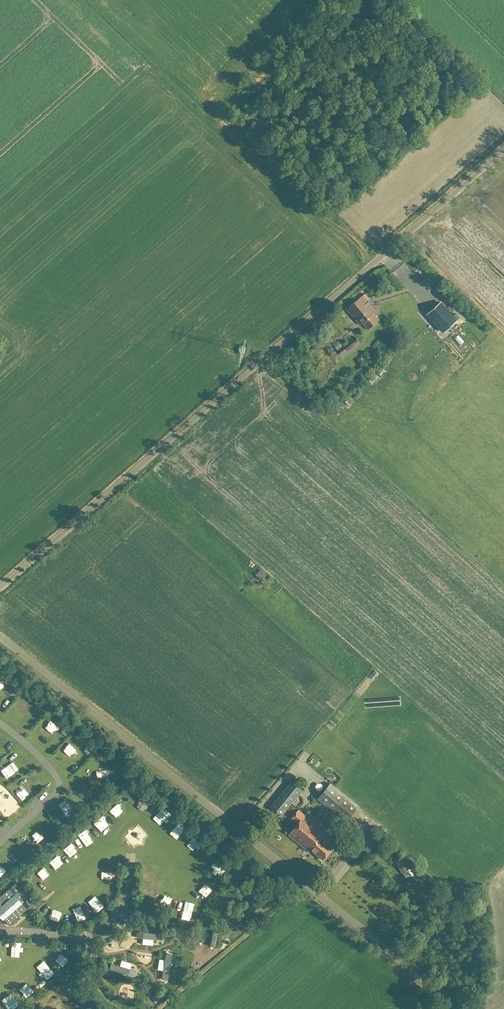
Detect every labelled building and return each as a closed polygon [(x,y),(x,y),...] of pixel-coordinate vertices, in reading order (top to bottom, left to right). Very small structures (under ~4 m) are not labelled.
[(367,329),(378,320),(373,314),(376,312),(362,296),(346,309),(360,325),(362,323),(367,329)] [(456,321),(440,303),(428,315),(444,333),(456,321)] [(342,347),(337,351),(341,356),(359,343),(355,337),(342,347)] [(22,704),(20,709),(31,715),(34,709),(22,704)] [(52,738),(58,732),(50,724),(44,731),(52,738)] [(1,771),(9,779),(15,772),(8,764),(1,771)] [(105,773),(90,781),(94,787),(108,779),(105,773)] [(302,791),(291,782),(271,807),(282,816),(302,791)] [(358,807),(331,785),(318,800),(346,823),(358,807)] [(21,797),(27,795),(23,786),(17,788),(21,797)] [(136,808),(146,814),(154,801),(145,795),(136,808)] [(124,819),(131,812),(120,801),(113,808),(124,819)] [(65,802),(60,805),(68,815),(72,812),(65,802)] [(305,816),(298,811),(291,819),(297,825),(288,836),(309,853),(311,851),(323,860),(333,848),(321,838),(325,832),(305,815),(305,816)] [(102,832),(109,827),(103,819),(96,824),(102,832)] [(39,831),(32,838),(38,843),(44,836),(39,831)] [(80,838),(87,844),(93,838),(85,831),(80,838)] [(197,836),(187,846),(194,852),(204,842),(197,836)] [(36,875),(46,886),(53,879),(43,869),(36,875)] [(105,870),(105,881),(115,881),(115,870),(105,870)] [(155,872),(144,872),(145,882),(155,881),(155,872)] [(0,897),(0,913),(5,919),(4,920),(9,926),(33,904),(15,884),(0,897)] [(218,932),(212,931),(209,945),(215,946),(218,932)] [(143,939),(153,940),(162,941),(163,934),(137,932),(136,937),(137,938),(143,939)] [(36,939),(37,947),(47,947),(47,939),(36,939)] [(17,944),(17,958),(26,959),(26,944),(17,944)] [(54,955),(60,967),(70,962),(64,950),(54,955)] [(166,955),(165,961),(163,971),(161,980),(168,981),(172,956),(171,955),(167,954),(166,955)] [(111,964),(109,970),(133,977),(134,977),(136,973),(135,971),(129,969),(119,966),(111,964)] [(47,966),(39,973),(46,981),(54,975),(47,966)] [(28,977),(20,982),(27,993),(34,989),(28,977)] [(3,1002),(9,1008),(17,1002),(10,995),(3,1002)]
